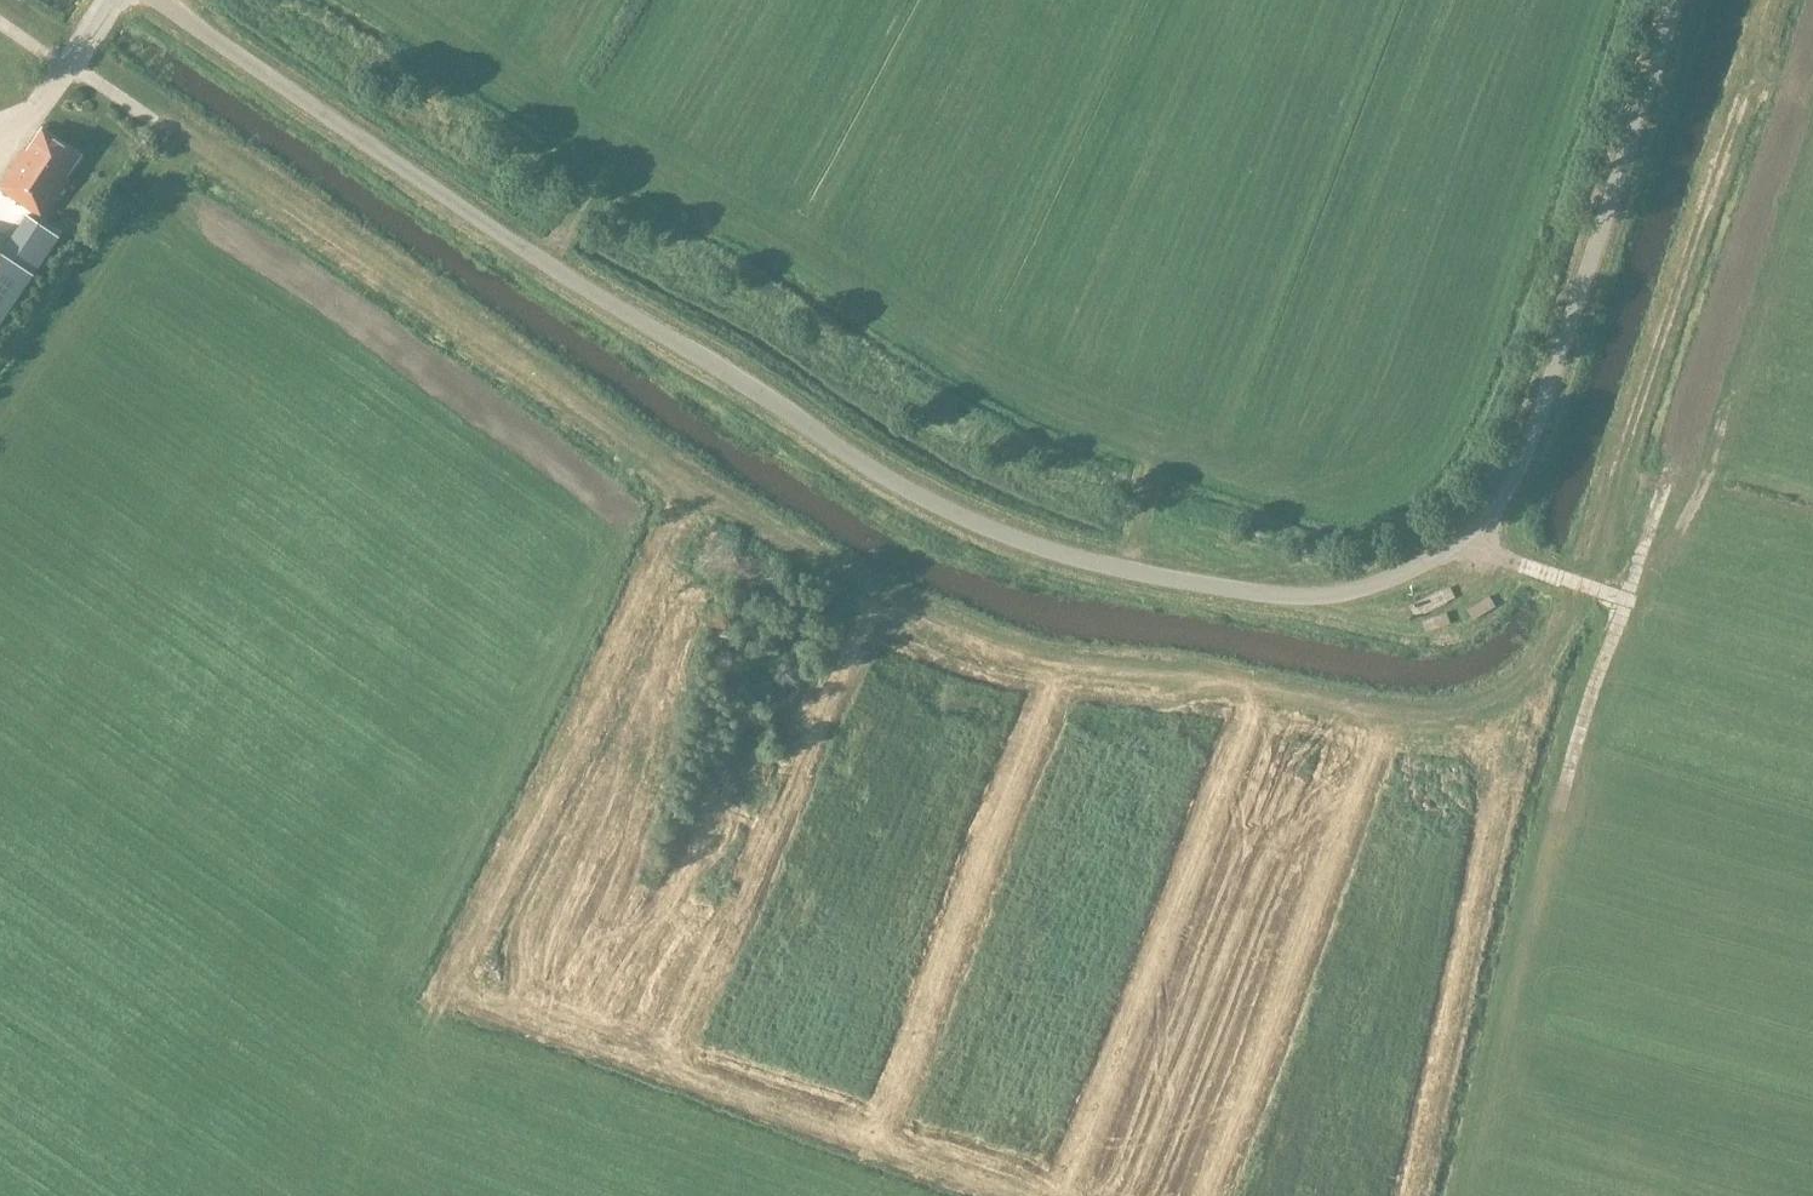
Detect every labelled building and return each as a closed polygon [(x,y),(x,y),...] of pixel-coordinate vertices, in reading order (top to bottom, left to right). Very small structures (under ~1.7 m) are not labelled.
[(40,218),(67,180),(63,178),(79,155),(41,129),(25,152),(23,150),(0,182),(0,190),(40,218)] [(0,252),(0,323),(33,275),(0,252)]
